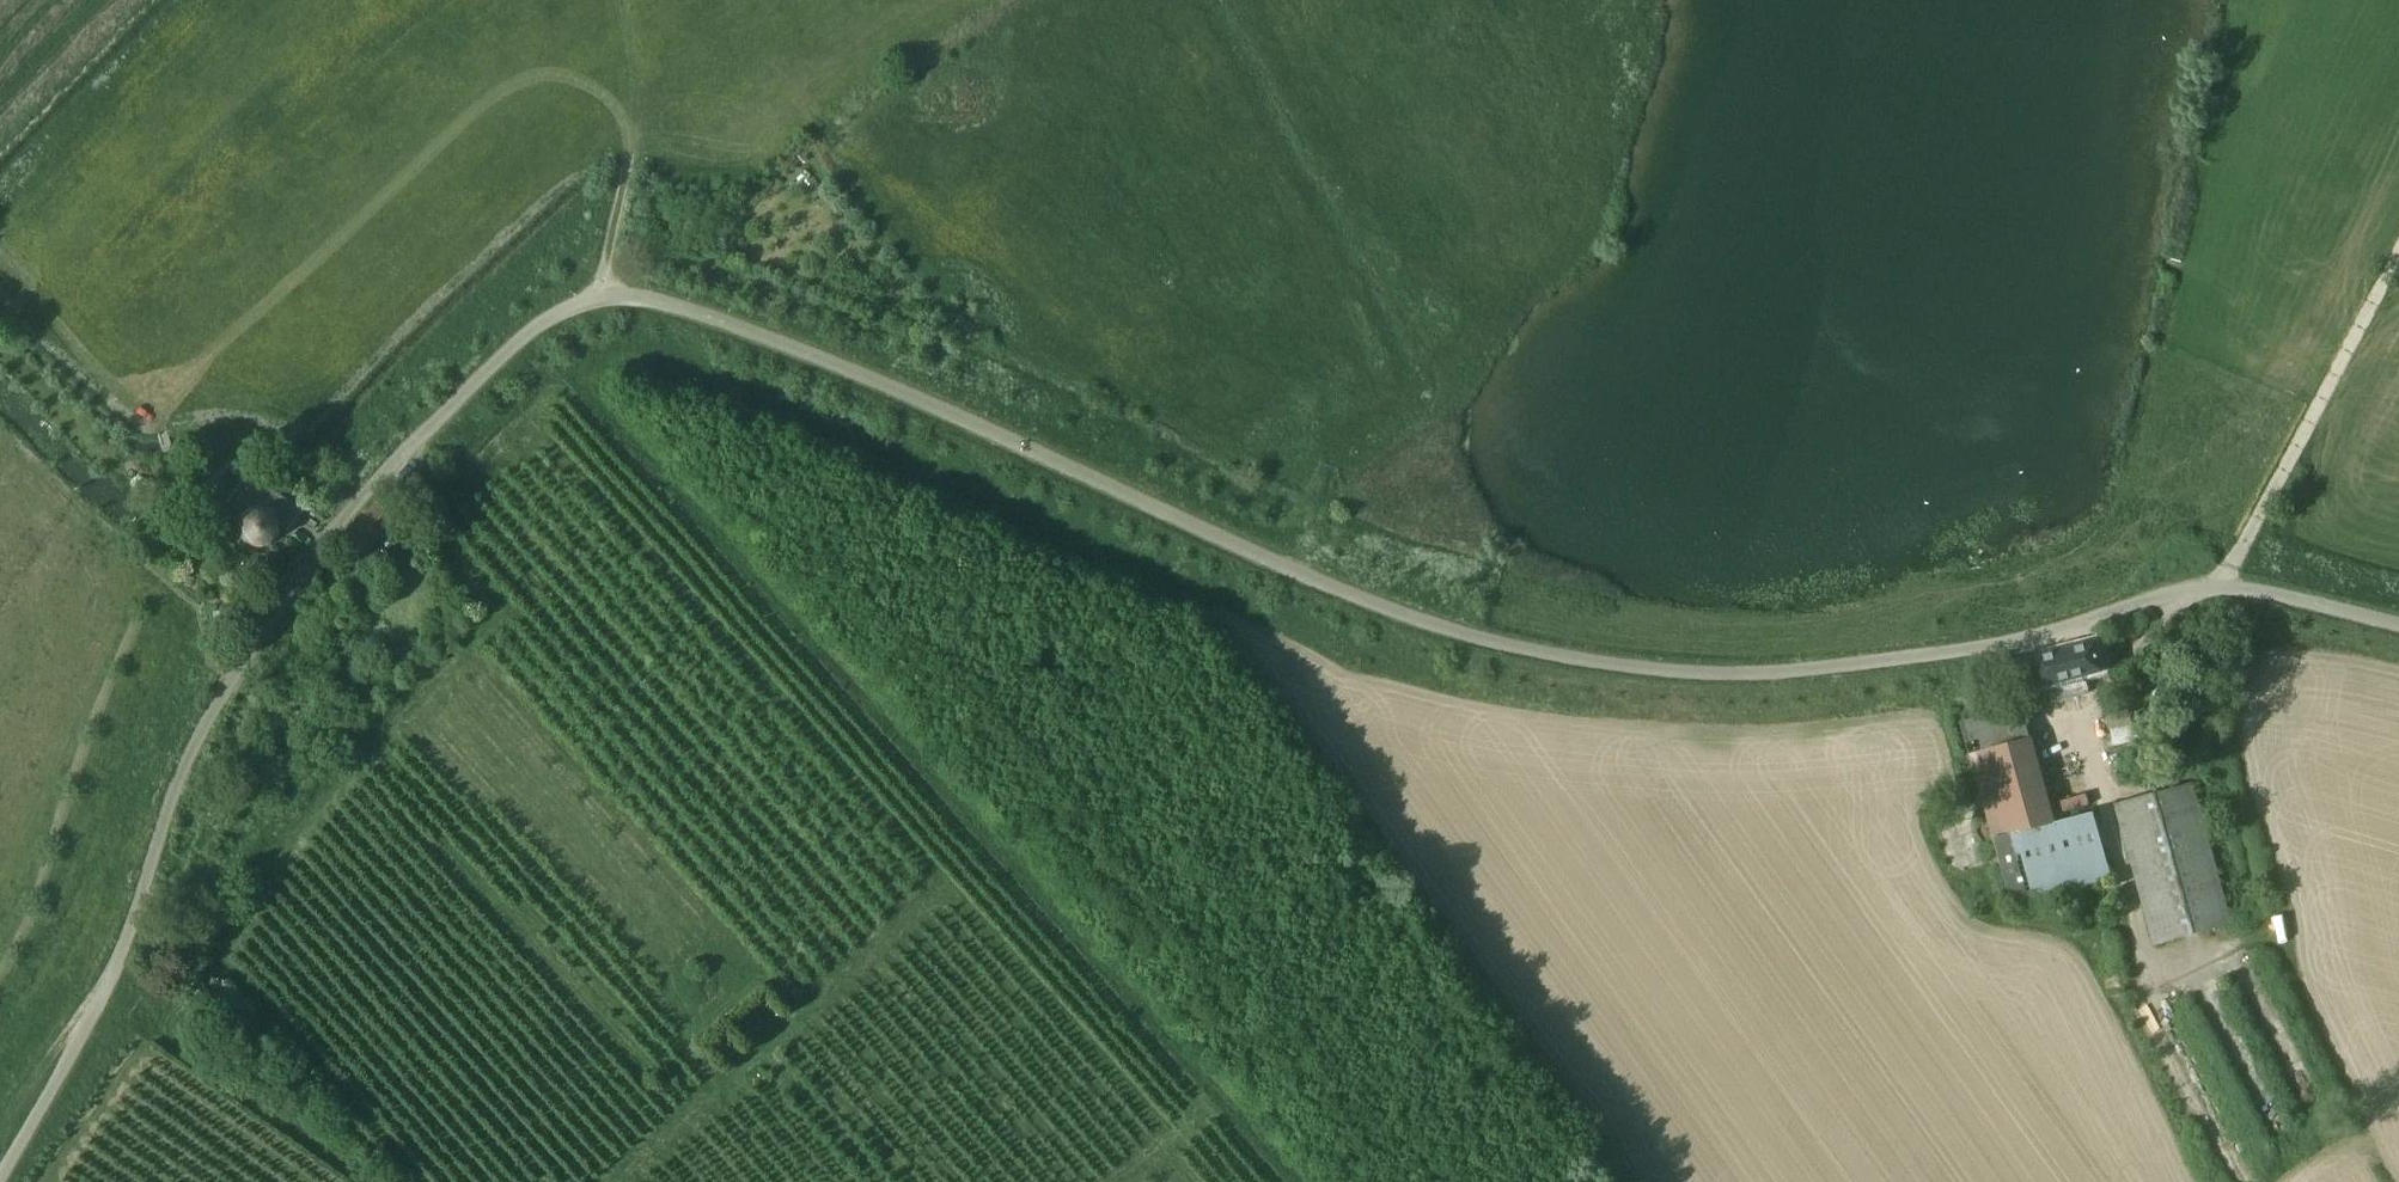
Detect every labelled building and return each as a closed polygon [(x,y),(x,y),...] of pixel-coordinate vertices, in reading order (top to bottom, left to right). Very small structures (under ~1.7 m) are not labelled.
[(205,475),(194,491),(244,524),(243,527),(244,535),(248,540),(254,544),(261,545),(268,543),(273,539),(276,534),(277,529),(276,525),(283,530),(298,508),(250,475),(240,469),(224,489),(205,475)] [(2103,669),(2096,642),(2036,658),(2043,685),(2103,669)] [(2012,905),(2112,878),(2094,813),(2056,823),(2032,737),(2030,737),(2021,704),(1960,722),(1969,755),(1971,755),(2012,905)] [(2234,924),(2194,782),(2115,804),(2155,945),(2234,924)]
